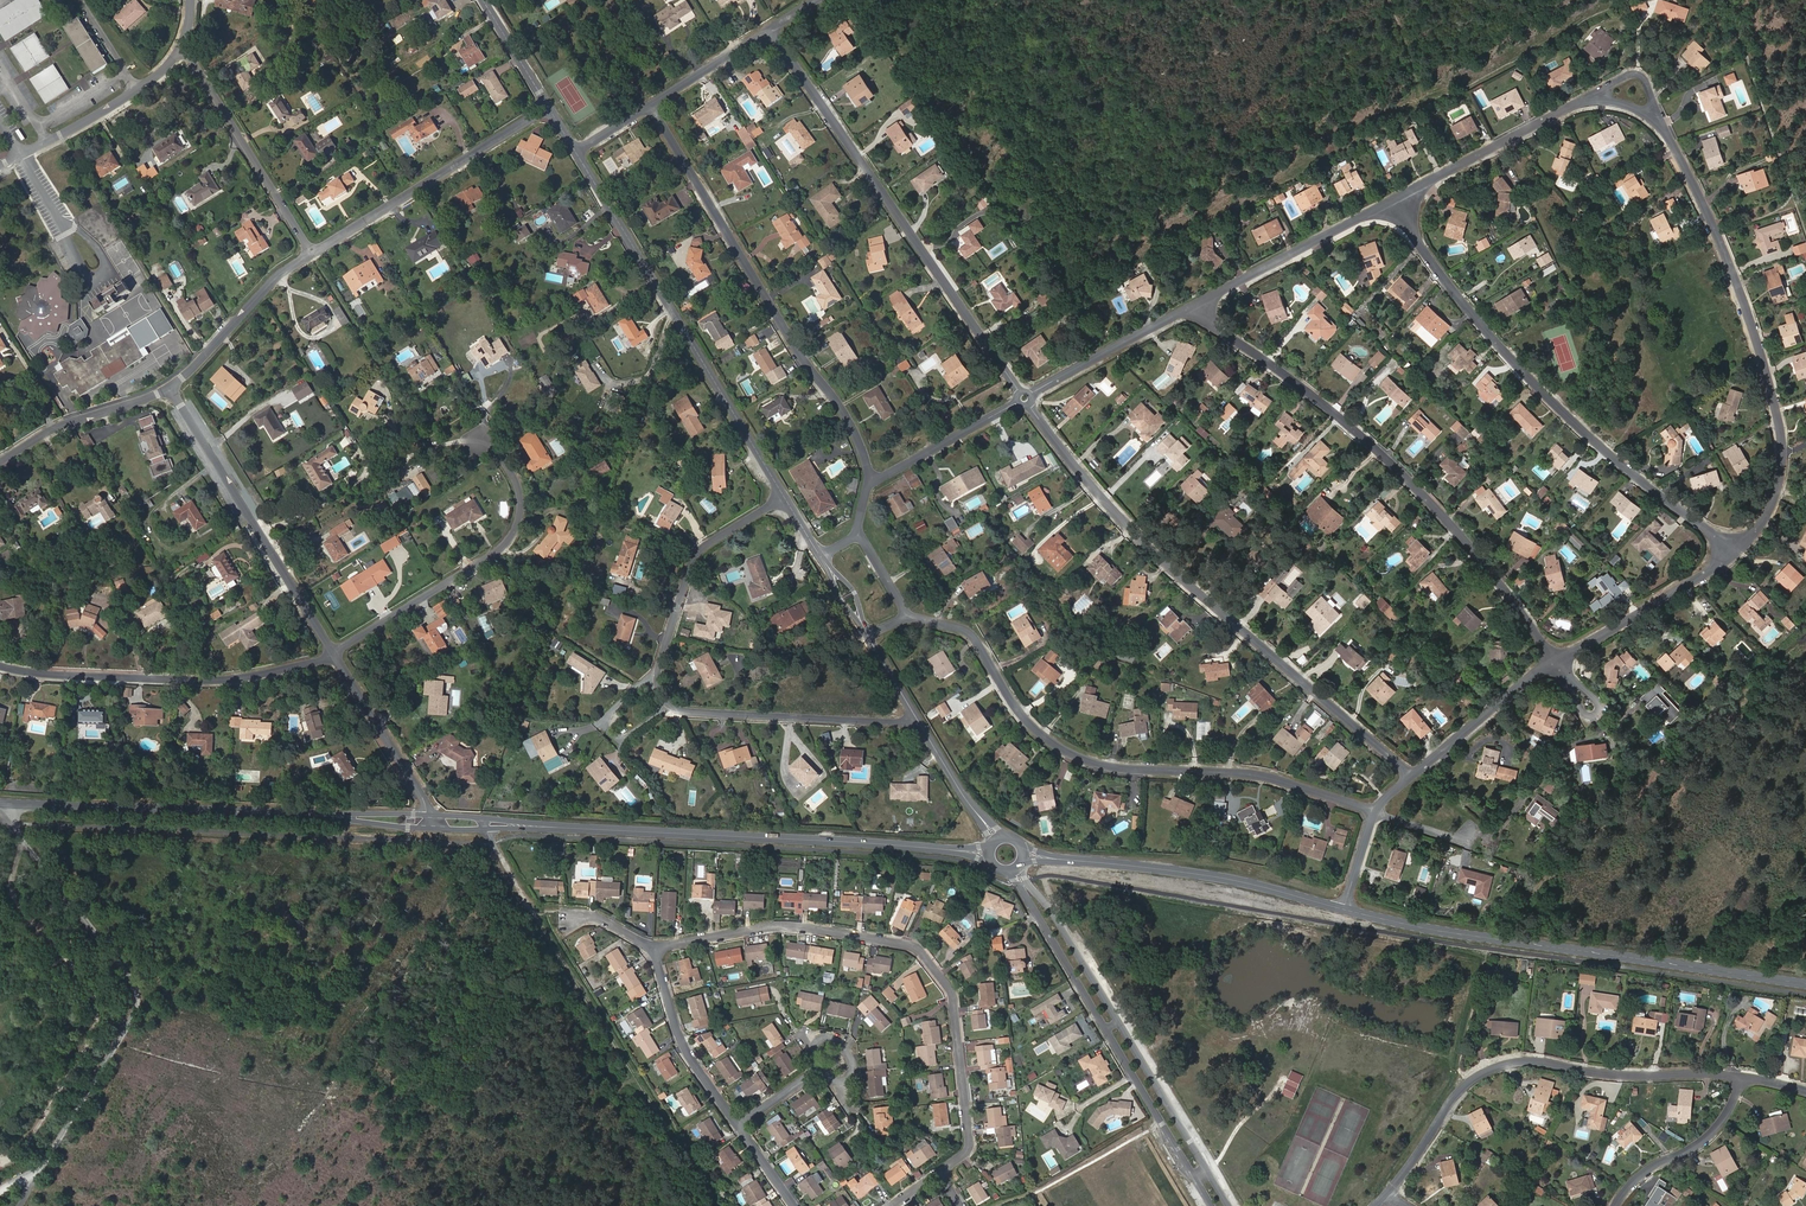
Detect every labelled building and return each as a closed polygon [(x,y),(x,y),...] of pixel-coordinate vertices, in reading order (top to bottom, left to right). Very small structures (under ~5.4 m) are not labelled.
[(7,37),(44,13),(36,0),(23,0),(0,15),(0,26),(7,37)] [(126,29),(146,12),(136,0),(134,0),(132,2),(135,5),(117,19),(126,29)] [(246,14),(249,0),(219,0),(217,6),(226,9),(227,6),(234,8),(234,10),(246,14)] [(252,15),(256,0),(255,0),(249,0),(246,14),(252,15)] [(448,4),(445,0),(435,0),(430,3),(440,19),(452,12),(447,4),(448,4)] [(1683,20),(1687,8),(1662,0),(1660,0),(1656,11),(1683,20)] [(115,17),(117,19),(135,5),(132,2),(115,17)] [(671,30),(679,24),(677,20),(692,11),(686,2),(662,17),(660,13),(654,17),(662,30),(668,26),(671,30)] [(1641,13),(1640,11),(1647,7),(1645,2),(1633,9),(1636,16),(1641,13)] [(94,73),(109,65),(80,19),(65,28),(94,73)] [(843,55),(854,47),(846,36),(853,31),(846,21),(839,26),(842,29),(832,36),(835,41),(839,46),(838,47),(843,55)] [(839,26),(830,33),(832,36),(842,29),(839,26)] [(1599,54),(1608,44),(1613,39),(1600,28),(1596,33),(1597,34),(1593,38),(1585,48),(1591,54),(1589,57),(1593,61),(1599,54)] [(27,69),(46,56),(34,37),(15,49),(27,69)] [(470,68),(484,58),(476,45),(475,46),(470,37),(465,40),(469,47),(460,52),(470,68)] [(1701,72),(1708,63),(1705,60),(1706,58),(1699,53),(1703,49),(1695,40),(1688,47),(1689,48),(1683,55),(1690,61),(1696,67),(1695,68),(1697,70),(1698,69),(1701,72)] [(1599,54),(1601,56),(1610,46),(1608,44),(1599,54)] [(667,64),(673,60),(668,53),(662,56),(667,64)] [(245,90),(255,84),(248,72),(260,65),(254,55),(231,69),(245,90)] [(1562,82),(1560,79),(1571,73),(1571,72),(1575,70),(1568,58),(1564,60),(1566,64),(1545,75),(1552,87),(1562,82)] [(47,100),(66,88),(53,69),(35,81),(47,100)] [(1519,79),(1521,74),(1514,70),(1512,75),(1519,79)] [(773,89),(770,85),(766,80),(764,81),(762,78),(762,75),(759,72),(757,71),(752,75),(751,74),(742,80),(749,89),(751,88),(756,95),(759,94),(762,98),(764,96),(771,105),(783,97),(775,87),(774,88),(773,89)] [(497,103),(508,96),(493,73),(482,79),(497,103)] [(861,104),(873,95),(860,76),(846,86),(855,98),(856,97),(861,104)] [(464,98),(478,90),(473,82),(459,90),(464,98)] [(783,97),(784,96),(777,86),(775,87),(783,97)] [(1719,105),(1717,99),(1719,98),(1723,97),(1719,86),(1707,90),(1708,94),(1701,97),(1704,106),(1707,105),(1708,108),(1712,119),(1725,115),(1722,104),(1719,105)] [(1517,92),(1516,88),(1497,98),(1499,101),(1517,92)] [(1517,108),(1516,106),(1523,103),(1517,92),(1499,101),(1497,98),(1491,101),(1499,117),(1509,112),(1508,111),(1510,110),(1510,111),(1517,108)] [(769,107),(771,105),(764,96),(762,98),(769,107)] [(915,109),(922,104),(917,96),(910,101),(915,109)] [(283,122),(293,116),(281,97),(271,104),(283,122)] [(706,108),(695,115),(700,123),(712,116),(715,121),(725,114),(716,98),(707,104),(708,107),(706,108)] [(908,114),(915,109),(910,101),(903,106),(908,114)] [(297,123),(306,117),(302,111),(293,116),(297,123)] [(700,123),(703,128),(715,121),(712,116),(700,123)] [(1471,131),(1478,128),(1472,117),(1458,124),(1463,134),(1470,130),(1471,131)] [(391,133),(395,138),(410,130),(418,143),(438,130),(431,120),(417,129),(415,126),(417,125),(413,119),(391,133)] [(808,143),(812,140),(800,123),(797,125),(794,120),(788,125),(791,129),(790,130),(804,149),(809,145),(808,143)] [(909,133),(906,135),(897,123),(887,130),(902,151),(913,144),(912,144),(915,142),(916,141),(911,133),(909,133)] [(756,130),(752,124),(746,128),(750,134),(753,132),(756,130)] [(1458,124),(1453,126),(1458,136),(1463,134),(1458,124)] [(1621,130),(1617,124),(1610,128),(1614,134),(1621,130)] [(1722,138),(1733,134),(1730,124),(1718,128),(1722,138)] [(754,141),(753,139),(750,134),(746,128),(745,127),(738,132),(746,145),(748,144),(754,141)] [(760,127),(756,130),(753,132),(757,137),(764,132),(760,127)] [(1410,155),(1417,152),(1412,143),(1419,140),(1413,128),(1405,132),(1410,140),(1404,143),(1398,147),(1396,143),(1392,145),(1394,149),(1393,149),(1396,154),(1401,152),(1403,156),(1409,153),(1410,155)] [(1617,143),(1625,138),(1621,130),(1614,134),(1610,128),(1603,131),(1605,133),(1597,137),(1601,146),(1615,139),(1617,143)] [(1596,149),(1601,146),(1597,137),(1605,133),(1603,131),(1590,138),(1596,149)] [(324,155),(339,147),(332,134),(317,142),(324,155)] [(697,138),(700,142),(706,138),(704,134),(697,138)] [(155,149),(163,161),(184,148),(176,135),(155,149)] [(309,161),(319,155),(306,135),(296,141),(309,161)] [(522,160),(545,171),(552,155),(539,149),(543,140),(533,136),(529,144),(523,142),(518,154),(523,157),(522,160)] [(1711,166),(1723,162),(1715,138),(1704,141),(1709,156),(1707,156),(1711,166)] [(384,150),(389,147),(385,140),(380,143),(384,150)] [(634,164),(648,155),(644,149),(638,140),(634,143),(634,144),(616,155),(619,161),(629,156),(634,164)] [(1576,144),(1566,140),(1564,146),(1574,150),(1576,144)] [(752,150),(758,146),(754,141),(748,144),(752,150)] [(615,155),(616,155),(634,144),(634,143),(615,155)] [(1568,167),(1569,164),(1574,150),(1564,146),(1560,158),(1559,158),(1555,167),(1566,172),(1565,175),(1570,176),(1571,173),(1568,172),(1570,168),(1568,167)] [(1409,153),(1403,156),(1401,152),(1396,154),(1400,161),(1410,155),(1409,153)] [(752,183),(742,166),(749,162),(752,166),(757,163),(751,153),(722,170),(730,184),(735,181),(740,190),(752,183)] [(790,162),(794,167),(805,159),(801,154),(790,162)] [(95,166),(102,177),(120,166),(113,155),(95,166)] [(1353,189),(1352,187),(1364,181),(1358,169),(1352,172),(1350,169),(1353,167),(1351,162),(1342,166),(1347,177),(1337,182),(1343,194),(1353,189)] [(925,190),(934,184),(933,182),(943,175),(936,164),(911,181),(920,193),(924,190),(925,190)] [(1764,186),(1769,185),(1764,170),(1754,173),(1753,171),(1739,176),(1741,183),(1742,182),(1746,181),(1749,189),(1763,184),(1764,186)] [(1641,184),(1639,180),(1633,171),(1620,179),(1623,184),(1626,183),(1633,195),(1637,201),(1649,194),(1643,183),(1641,184)] [(188,192),(196,205),(220,190),(209,172),(201,177),(204,183),(188,192)] [(331,196),(334,200),(348,191),(345,187),(355,181),(350,173),(329,186),(331,188),(320,194),(323,200),(331,196)] [(1492,178),(1495,182),(1501,177),(1498,173),(1492,178)] [(1514,201),(1515,192),(1503,176),(1501,177),(1495,182),(1493,184),(1500,193),(1499,200),(1500,200),(1499,213),(1511,214),(1512,201),(1514,201)] [(1317,202),(1323,199),(1317,187),(1321,185),(1318,178),(1308,184),(1310,189),(1298,195),(1304,206),(1316,200),(1317,202)] [(1353,189),(1353,190),(1365,183),(1364,181),(1352,187),(1353,189)] [(1742,182),(1746,192),(1764,186),(1763,184),(1749,189),(1746,181),(1742,182)] [(1623,184),(1630,197),(1633,195),(1626,183),(1623,184)] [(839,215),(831,204),(841,197),(833,185),(812,200),(828,223),(839,215)] [(474,209),(472,204),(484,197),(479,189),(475,191),(473,189),(458,197),(468,213),(474,209)] [(750,199),(752,203),(745,207),(749,214),(756,209),(754,205),(762,200),(758,194),(750,199)] [(674,199),(662,206),(657,197),(641,207),(645,214),(647,213),(655,225),(680,209),(674,199)] [(976,203),(981,210),(988,205),(984,199),(983,197),(976,203)] [(745,207),(752,203),(750,199),(742,203),(745,207)] [(764,205),(762,200),(754,205),(756,209),(764,205)] [(1496,215),(1511,216),(1511,214),(1499,213),(1500,200),(1499,200),(1498,200),(1496,215)] [(552,207),(549,209),(551,211),(551,212),(561,229),(572,223),(567,214),(570,213),(564,202),(553,209),(552,207)] [(572,223),(561,229),(551,212),(551,211),(548,213),(561,234),(577,224),(570,213),(567,214),(572,223)] [(805,236),(802,238),(791,220),(795,218),(792,213),(775,224),(785,240),(782,241),(787,248),(795,242),(800,250),(810,244),(805,236)] [(1677,226),(1672,229),(1664,213),(1652,219),(1664,240),(1675,235),(1676,237),(1681,234),(1677,226)] [(1459,232),(1463,233),(1467,221),(1464,220),(1465,217),(1455,214),(1454,218),(1452,217),(1447,235),(1458,238),(1459,232)] [(828,223),(831,227),(842,219),(839,215),(828,223)] [(1259,244),(1283,232),(1277,219),(1253,231),(1259,244)] [(966,258),(982,247),(973,235),(983,228),(978,220),(967,227),(970,230),(962,236),(967,244),(960,249),(966,258)] [(263,236),(262,237),(251,221),(243,226),(244,227),(236,232),(242,241),(249,237),(252,242),(259,254),(270,247),(263,236)] [(1771,242),(1769,235),(1784,230),(1781,222),(1758,230),(1761,239),(1760,240),(1759,241),(1758,242),(1759,243),(1760,244),(1760,245),(1762,245),(1763,245),(1765,253),(1778,249),(1775,241),(1771,242)] [(214,231),(217,236),(223,233),(219,227),(214,231)] [(959,232),(962,236),(970,230),(967,227),(959,232)] [(515,234),(519,242),(530,235),(526,228),(515,234)] [(437,248),(444,244),(437,232),(430,237),(429,236),(407,249),(416,263),(438,249),(437,248)] [(1480,250),(1490,245),(1486,237),(1478,241),(1479,244),(1477,245),(1480,250)] [(1533,246),(1530,241),(1528,237),(1513,245),(1519,256),(1529,250),(1528,249),(1533,246)] [(1216,253),(1214,248),(1213,238),(1202,238),(1203,248),(1201,254),(1204,260),(1209,261),(1217,269),(1224,260),(1216,253)] [(703,267),(701,263),(702,258),(703,251),(697,250),(699,245),(702,245),(701,239),(694,241),(688,262),(699,282),(711,274),(706,265),(703,267)] [(1529,250),(1537,245),(1534,239),(1530,241),(1533,246),(1528,249),(1529,250)] [(884,251),(886,251),(883,241),(870,244),(872,253),(874,260),(870,260),(867,261),(870,273),(883,269),(882,265),(885,265),(882,252),(884,251)] [(1379,267),(1385,265),(1376,241),(1361,247),(1363,252),(1365,252),(1368,260),(1366,261),(1368,267),(1376,264),(1378,268),(1370,271),(1368,271),(1372,283),(1381,273),(1379,267)] [(248,245),(256,256),(259,254),(252,242),(248,245)] [(377,254),(380,252),(375,243),(371,245),(377,254)] [(1805,252),(1805,247),(1805,243),(1794,246),(1797,255),(1805,253),(1805,252)] [(827,255),(831,260),(837,256),(834,251),(827,255)] [(1551,260),(1550,259),(1547,253),(1539,257),(1544,265),(1551,260)] [(480,254),(469,257),(471,264),(482,260),(480,254)] [(587,274),(589,265),(583,263),(577,262),(577,260),(578,257),(564,254),(561,256),(559,266),(568,268),(570,271),(577,273),(576,278),(579,279),(587,274)] [(824,269),(832,264),(827,256),(819,261),(824,269)] [(380,284),(384,281),(372,260),(347,275),(348,276),(357,291),(357,290),(377,279),(380,284)] [(1160,269),(1168,265),(1165,260),(1158,264),(1160,269)] [(1776,300),(1787,297),(1779,274),(1777,268),(1765,272),(1771,288),(1773,288),(1776,300)] [(824,309),(841,299),(824,272),(814,278),(817,282),(815,284),(821,292),(822,291),(824,294),(822,295),(817,298),(824,309)] [(1154,284),(1150,284),(1145,273),(1129,282),(1131,285),(1125,288),(1132,301),(1141,295),(1152,297),(1154,284)] [(166,275),(159,279),(166,289),(172,285),(166,275)] [(357,290),(357,291),(348,276),(344,278),(357,298),(361,296),(357,290)] [(58,323),(67,320),(69,303),(60,299),(59,299),(50,295),(51,280),(43,279),(37,288),(30,286),(27,295),(18,298),(22,307),(17,315),(24,319),(20,329),(26,333),(34,328),(41,335),(48,330),(56,332),(58,323)] [(1412,287),(1411,287),(1401,279),(1390,290),(1396,295),(1399,293),(1408,301),(1403,306),(1406,309),(1417,298),(1414,295),(1417,291),(1412,287)] [(59,299),(60,299),(55,291),(51,280),(50,295),(59,299)] [(105,307),(108,311),(126,300),(123,296),(131,291),(125,282),(117,287),(100,298),(92,303),(98,312),(105,307)] [(115,284),(98,295),(100,298),(117,287),(115,284)] [(598,313),(609,306),(596,285),(585,292),(585,290),(576,296),(580,303),(588,298),(598,313)] [(1010,298),(1007,294),(1001,285),(991,291),(997,298),(993,301),(1000,312),(1013,304),(1015,307),(1021,303),(1015,294),(1010,298)] [(1318,285),(1312,291),(1317,296),(1323,290),(1318,285)] [(181,306),(189,320),(214,305),(204,288),(197,293),(201,299),(196,302),(195,301),(189,304),(188,302),(187,302),(181,306)] [(1775,303),(1787,299),(1787,297),(1776,300),(1773,288),(1771,288),(1775,303)] [(1516,310),(1530,302),(1522,289),(1520,290),(1527,301),(1515,308),(1516,310)] [(1273,324),(1289,318),(1278,290),(1262,296),(1273,324)] [(1317,296),(1321,300),(1326,294),(1323,290),(1317,296)] [(1516,310),(1515,308),(1527,301),(1520,290),(1497,304),(1505,317),(1516,310)] [(1051,301),(1045,292),(1038,297),(1043,306),(1051,301)] [(910,328),(921,321),(906,300),(905,300),(903,296),(897,300),(895,296),(891,298),(896,306),(896,307),(910,328)] [(181,306),(187,302),(184,297),(177,301),(181,306)] [(1047,312),(1055,307),(1051,301),(1043,306),(1047,312)] [(688,313),(694,309),(691,303),(685,307),(688,313)] [(1349,313),(1353,309),(1348,304),(1344,308),(1349,313)] [(1329,322),(1320,315),(1322,313),(1319,311),(1321,308),(1318,305),(1309,315),(1314,320),(1317,322),(1315,324),(1314,323),(1307,330),(1315,338),(1318,338),(1322,334),(1327,339),(1331,336),(1332,336),(1335,333),(1335,332),(1336,330),(1336,326),(1330,320),(1329,322)] [(1438,333),(1447,323),(1428,306),(1417,318),(1420,320),(1421,321),(1423,319),(1438,333)] [(304,321),(309,331),(332,317),(325,307),(304,321)] [(343,327),(351,322),(341,307),(334,311),(343,327)] [(170,333),(175,329),(167,315),(164,317),(160,310),(157,311),(170,333)] [(81,396),(109,379),(103,369),(121,359),(126,368),(145,357),(141,350),(146,347),(170,333),(157,311),(128,329),(131,333),(113,344),(110,340),(91,351),(94,356),(85,361),(83,356),(78,359),(71,358),(61,363),(64,368),(60,370),(55,374),(63,388),(68,385),(73,392),(77,390),(81,396)] [(1322,313),(1320,315),(1329,322),(1330,320),(1322,313)] [(1794,323),(1796,322),(1793,314),(1787,316),(1789,324),(1794,323)] [(726,331),(725,332),(718,322),(720,320),(716,315),(701,324),(705,330),(708,328),(718,343),(717,346),(720,350),(733,342),(726,331)] [(645,331),(640,334),(630,317),(620,323),(634,347),(649,338),(645,331)] [(1440,338),(1451,326),(1447,323),(1438,333),(1423,319),(1421,321),(1440,338)] [(88,331),(88,330),(82,320),(72,326),(74,330),(70,332),(77,343),(86,337),(84,334),(85,332),(88,331)] [(1314,320),(1305,329),(1307,330),(1314,323),(1315,324),(1317,322),(1314,320)] [(1799,332),(1797,332),(1794,323),(1789,324),(1784,326),(1787,335),(1784,336),(1786,342),(1801,337),(1799,332)] [(832,344),(830,345),(843,364),(855,356),(840,332),(829,339),(832,344)] [(1049,360),(1042,348),(1048,344),(1042,334),(1021,348),(1027,358),(1030,356),(1038,368),(1049,360)] [(753,347),(759,344),(754,336),(748,340),(753,347)] [(502,358),(510,353),(501,339),(491,345),(486,337),(480,341),(481,342),(483,346),(473,351),(477,357),(479,356),(482,361),(484,360),(488,368),(503,359),(502,358)] [(1786,342),(1787,345),(1802,340),(1801,337),(1786,342)] [(472,349),(473,351),(483,346),(481,342),(472,349)] [(720,350),(722,354),(735,346),(733,342),(720,350)] [(1188,356),(1192,356),(1195,347),(1192,346),(1187,344),(1186,346),(1179,343),(1174,355),(1175,355),(1170,367),(1167,370),(1167,372),(1180,378),(1182,374),(1180,374),(1188,356)] [(1474,357),(1473,357),(1468,352),(1460,344),(1450,354),(1456,359),(1454,362),(1461,369),(1465,365),(1468,368),(1467,369),(1471,373),(1478,365),(1473,360),(1475,358),(1474,357)] [(145,357),(150,354),(146,347),(141,350),(145,357)] [(780,366),(777,368),(765,348),(754,355),(766,375),(767,375),(771,372),(773,377),(769,379),(773,385),(786,377),(780,366)] [(1474,357),(1476,354),(1471,348),(1468,352),(1473,357),(1474,357)] [(1372,358),(1377,363),(1384,357),(1378,352),(1372,358)] [(1805,376),(1805,352),(1800,354),(1801,358),(1794,361),(1797,370),(1799,369),(1802,377),(1805,376)] [(1342,354),(1333,365),(1349,377),(1357,366),(1342,354)] [(437,373),(436,372),(440,369),(432,355),(427,358),(429,361),(424,364),(421,360),(416,363),(417,365),(408,370),(412,376),(416,374),(420,381),(421,383),(437,373)] [(955,381),(966,373),(958,362),(960,361),(956,355),(943,364),(949,373),(948,373),(951,377),(947,380),(952,386),(957,383),(955,381)] [(1167,370),(1170,367),(1175,355),(1174,355),(1166,371),(1167,372),(1167,370)] [(843,364),(845,367),(857,359),(855,356),(843,364)] [(103,369),(109,379),(115,375),(126,368),(121,359),(103,369)] [(578,372),(590,393),(603,386),(588,359),(578,365),(581,371),(578,372)] [(902,372),(910,367),(906,361),(898,366),(902,372)] [(957,383),(970,374),(960,361),(958,362),(966,373),(955,381),(957,383)] [(1452,364),(1459,371),(1461,369),(1454,362),(1452,364)] [(455,364),(446,370),(449,375),(458,370),(455,364)] [(1220,387),(1227,379),(1220,372),(1222,371),(1215,364),(1212,367),(1209,364),(1203,370),(1220,387)] [(903,373),(902,372),(898,366),(891,370),(896,377),(903,373)] [(1349,377),(1353,380),(1361,369),(1357,366),(1349,377)] [(232,398),(243,385),(233,377),(232,379),(227,374),(229,372),(224,368),(212,380),(217,384),(218,383),(228,392),(227,393),(232,398)] [(1227,379),(1229,377),(1222,371),(1220,372),(1227,379)] [(1497,384),(1499,382),(1494,379),(1495,378),(1489,372),(1482,380),(1488,385),(1493,380),(1497,384)] [(549,373),(540,379),(548,393),(557,388),(549,373)] [(420,381),(416,374),(412,376),(416,384),(420,381)] [(1393,382),(1388,377),(1385,382),(1389,386),(1393,382)] [(1502,400),(1507,394),(1503,390),(1502,391),(1499,388),(1498,389),(1495,386),(1497,384),(1493,380),(1488,385),(1482,380),(1477,385),(1481,389),(1481,394),(1487,400),(1489,399),(1492,402),(1498,396),(1502,400)] [(294,390),(297,395),(310,387),(307,382),(294,390)] [(1408,402),(1411,399),(1393,382),(1389,386),(1385,382),(1381,386),(1389,394),(1390,393),(1394,397),(1394,398),(1400,404),(1405,399),(1408,402)] [(217,384),(227,393),(228,392),(218,383),(217,384)] [(232,398),(236,401),(247,389),(243,385),(232,398)] [(1272,400),(1263,394),(1262,391),(1260,392),(1249,385),(1242,396),(1249,401),(1252,403),(1252,406),(1255,405),(1256,406),(1264,412),(1272,400)] [(1093,397),(1096,394),(1087,386),(1084,388),(1093,397)] [(297,395),(300,400),(313,392),(310,387),(297,395)] [(883,420),(894,414),(879,388),(864,397),(869,407),(874,405),(883,420)] [(1064,409),(1073,418),(1093,397),(1084,388),(1064,409)] [(1735,410),(1737,411),(1743,391),(1732,388),(1727,404),(1724,403),(1720,416),(1729,419),(1734,421),(1735,416),(1734,415),(1735,410)] [(377,406),(383,397),(371,390),(366,397),(368,398),(366,402),(364,401),(358,397),(350,411),(361,417),(363,413),(364,413),(365,414),(367,413),(368,413),(369,412),(370,412),(370,411),(377,415),(381,408),(377,406)] [(606,409),(617,413),(623,396),(612,393),(606,409)] [(1419,400),(1421,402),(1428,396),(1426,394),(1419,400)] [(1118,401),(1121,404),(1126,398),(1123,396),(1118,401)] [(325,407),(329,405),(325,397),(320,399),(325,407)] [(386,399),(383,397),(377,406),(381,408),(386,399)] [(697,417),(699,416),(687,397),(674,405),(692,437),(704,430),(697,417)] [(782,417),(791,411),(783,398),(763,410),(769,419),(780,413),(782,417)] [(1231,402),(1220,413),(1227,419),(1238,409),(1231,402)] [(1535,418),(1536,417),(1521,403),(1511,413),(1533,435),(1542,426),(1535,418)] [(1141,434),(1147,440),(1166,420),(1159,414),(1156,417),(1142,404),(1131,416),(1134,419),(1133,420),(1144,431),(1141,434)] [(1261,416),(1264,412),(1256,406),(1252,410),(1261,416)] [(274,440),(286,433),(271,408),(255,418),(261,427),(265,425),(274,440)] [(516,421),(527,415),(523,408),(512,414),(516,421)] [(1431,422),(1429,424),(1422,417),(1424,414),(1420,410),(1410,421),(1413,424),(1412,425),(1421,433),(1423,431),(1430,438),(1434,434),(1437,436),(1441,432),(1431,422)] [(1295,444),(1304,433),(1295,426),(1294,427),(1291,424),(1295,420),(1286,412),(1283,416),(1288,420),(1281,429),(1282,430),(1280,433),(1282,435),(1280,438),(1278,441),(1285,446),(1289,441),(1290,442),(1291,441),(1295,444)] [(157,424),(153,415),(139,420),(142,429),(144,428),(146,433),(142,435),(142,436),(144,442),(142,443),(140,443),(144,454),(146,454),(148,460),(151,459),(153,465),(151,466),(155,477),(173,470),(172,468),(174,467),(171,458),(166,460),(165,455),(167,454),(160,436),(158,437),(156,429),(155,430),(153,425),(157,424)] [(1276,425),(1281,429),(1288,420),(1283,416),(1276,425)] [(1534,436),(1544,426),(1536,417),(1535,418),(1542,426),(1533,435),(1534,436)] [(1452,427),(1457,431),(1463,426),(1458,421),(1452,427)] [(1681,455),(1684,440),(1681,437),(1679,435),(1682,432),(1684,431),(1682,429),(1686,425),(1688,427),(1690,425),(1688,423),(1680,430),(1678,428),(1675,430),(1671,425),(1665,430),(1669,434),(1666,437),(1670,441),(1670,443),(1671,445),(1669,453),(1666,453),(1665,462),(1681,464),(1682,455),(1681,455)] [(1465,439),(1471,433),(1463,426),(1457,431),(1465,439)] [(1208,432),(1203,428),(1199,432),(1203,436),(1208,432)] [(1478,439),(1484,444),(1491,437),(1485,431),(1478,439)] [(552,461),(534,432),(521,440),(534,461),(532,462),(530,464),(530,465),(530,466),(530,468),(531,470),(532,470),(533,471),(535,471),(536,471),(552,461)] [(95,444),(89,435),(82,439),(87,449),(95,444)] [(1188,462),(1181,455),(1189,447),(1181,438),(1177,443),(1169,436),(1155,449),(1163,457),(1164,456),(1168,452),(1171,454),(1168,457),(1174,462),(1170,466),(1177,473),(1188,462)] [(1285,446),(1278,441),(1280,438),(1277,436),(1273,441),(1283,449),(1285,446)] [(1322,474),(1329,465),(1321,457),(1329,449),(1321,442),(1294,469),(1295,470),(1291,474),(1296,479),(1300,475),(1301,476),(1312,464),(1322,474)] [(1560,468),(1570,457),(1559,448),(1561,446),(1558,443),(1549,453),(1556,459),(1553,462),(1560,468)] [(1745,469),(1751,466),(1740,448),(1739,449),(1736,445),(1724,452),(1727,456),(1729,455),(1741,474),(1746,471),(1745,469)] [(1570,457),(1572,455),(1561,446),(1559,448),(1570,457)] [(322,464),(338,454),(334,447),(304,465),(321,491),(334,483),(322,464)] [(1168,459),(1166,461),(1170,466),(1174,462),(1168,457),(1171,454),(1168,452),(1164,456),(1168,459)] [(722,488),(727,488),(725,454),(713,455),(715,493),(722,493),(722,488)] [(590,475),(597,470),(588,455),(581,460),(590,475)] [(1487,460),(1491,464),(1496,458),(1492,455),(1487,460)] [(1455,486),(1467,473),(1450,456),(1442,465),(1451,473),(1454,477),(1450,481),(1455,486)] [(809,461),(791,472),(809,501),(826,490),(809,461)] [(1017,489),(1014,485),(1037,473),(1032,463),(1024,467),(1024,466),(1012,472),(1010,468),(1002,472),(1013,492),(1017,489)] [(285,467),(276,471),(279,477),(288,472),(285,467)] [(979,471),(978,468),(955,481),(956,483),(979,471)] [(913,489),(923,484),(914,470),(904,475),(913,489)] [(1198,502),(1209,491),(1198,480),(1204,475),(1199,470),(1187,482),(1191,486),(1189,489),(1196,496),(1194,498),(1198,502)] [(1594,479),(1580,470),(1577,475),(1580,477),(1583,474),(1593,480),(1594,479)] [(948,496),(951,501),(986,482),(979,471),(956,483),(955,481),(942,489),(946,497),(948,496)] [(1711,486),(1719,483),(1715,471),(1698,476),(1702,486),(1710,484),(1711,486)] [(417,476),(424,497),(434,493),(426,473),(417,476)] [(1594,479),(1593,480),(1583,474),(1580,477),(1577,475),(1571,483),(1576,486),(1578,483),(1585,488),(1585,487),(1591,491),(1597,481),(1594,479)] [(1710,484),(1702,486),(1698,476),(1692,478),(1696,491),(1711,486),(1710,484)] [(859,479),(852,478),(849,489),(857,491),(859,480),(859,479)] [(1189,489),(1191,486),(1187,482),(1183,486),(1194,498),(1196,496),(1189,489)] [(127,491),(123,486),(119,489),(122,495),(127,491)] [(1381,495),(1385,499),(1393,490),(1390,486),(1381,495)] [(1537,493),(1542,499),(1549,491),(1544,486),(1537,493)] [(676,521),(677,521),(683,509),(671,502),(673,498),(665,494),(666,491),(659,487),(656,492),(663,496),(660,502),(668,506),(657,524),(670,532),(676,521)] [(1530,496),(1533,493),(1527,487),(1524,491),(1530,496)] [(387,497),(392,505),(400,500),(402,502),(412,496),(407,488),(397,494),(395,492),(387,497)] [(1047,499),(1045,500),(1043,496),(1045,495),(1041,488),(1030,494),(1042,514),(1052,508),(1047,499)] [(42,508),(49,503),(39,489),(19,502),(20,503),(14,507),(22,519),(27,516),(25,513),(40,504),(42,508)] [(1498,518),(1506,511),(1490,489),(1477,499),(1484,508),(1488,505),(1498,518)] [(829,511),(836,506),(826,490),(809,501),(818,517),(823,514),(825,517),(831,514),(829,511)] [(930,501),(928,498),(929,497),(926,492),(918,498),(923,505),(930,501)] [(1639,509),(1633,505),(1634,504),(1620,492),(1612,501),(1632,518),(1639,509)] [(898,517),(913,508),(909,502),(905,504),(899,495),(896,497),(894,494),(889,496),(891,499),(888,501),(898,517)] [(1321,496),(1305,512),(1328,534),(1342,519),(1325,502),(1326,501),(1321,496)] [(114,512),(113,512),(109,505),(107,506),(104,502),(104,501),(104,500),(104,499),(103,498),(102,497),(101,497),(100,497),(99,497),(98,497),(97,498),(86,505),(86,504),(81,507),(88,519),(93,516),(92,514),(100,509),(108,521),(116,516),(114,512)] [(1023,498),(1016,502),(1018,506),(1026,502),(1023,498)] [(473,523),(484,516),(475,500),(447,517),(454,529),(471,520),(473,523)] [(1328,534),(1331,537),(1346,520),(1326,501),(1325,502),(1342,519),(1328,534)] [(1395,515),(1394,517),(1385,509),(1387,507),(1380,501),(1371,510),(1381,520),(1379,522),(1385,527),(1386,525),(1393,532),(1402,522),(1395,515)] [(197,530),(206,524),(192,502),(182,508),(179,503),(171,507),(181,522),(189,517),(197,530)] [(377,516),(388,509),(383,502),(373,508),(377,516)] [(1235,539),(1246,528),(1233,515),(1235,513),(1227,505),(1214,519),(1219,525),(1220,524),(1235,539)] [(1385,509),(1394,517),(1395,515),(1387,507),(1385,509)] [(1368,513),(1383,528),(1385,527),(1379,522),(1381,520),(1371,510),(1368,513)] [(566,541),(570,544),(578,534),(571,528),(567,533),(565,531),(569,519),(559,516),(554,528),(553,528),(552,528),(551,528),(550,529),(549,530),(549,531),(549,533),(549,534),(550,535),(540,547),(543,549),(539,554),(545,558),(547,556),(551,551),(559,541),(563,544),(566,541)] [(952,533),(959,528),(953,518),(945,522),(948,526),(952,533)] [(336,562),(349,554),(339,538),(350,531),(348,528),(353,525),(350,520),(346,523),(345,522),(345,523),(330,532),(333,536),(328,539),(329,541),(325,544),(336,562)] [(1654,534),(1662,526),(1655,520),(1650,526),(1655,531),(1652,534),(1661,542),(1662,541),(1654,534)] [(915,525),(920,532),(927,528),(923,521),(915,525)] [(1557,528),(1560,531),(1566,525),(1563,522),(1557,528)] [(1560,531),(1564,535),(1570,529),(1566,525),(1560,531)] [(1662,541),(1661,542),(1652,534),(1655,531),(1650,526),(1646,529),(1647,530),(1643,535),(1642,534),(1633,543),(1637,547),(1642,543),(1644,545),(1649,540),(1652,544),(1650,547),(1658,555),(1659,554),(1663,558),(1670,550),(1662,541)] [(954,537),(962,533),(959,528),(952,533),(954,537)] [(1536,544),(1515,532),(1511,541),(1514,542),(1513,545),(1521,550),(1520,552),(1528,557),(1530,555),(1536,544)] [(616,573),(628,577),(640,541),(639,540),(640,536),(628,533),(619,565),(616,573)] [(1063,566),(1072,557),(1061,545),(1065,541),(1060,535),(1055,540),(1047,547),(1045,546),(1040,551),(1048,559),(1052,555),(1063,566)] [(1021,547),(1026,542),(1020,536),(1013,542),(1025,554),(1026,552),(1021,547)] [(1412,537),(1407,541),(1412,546),(1413,546),(1417,541),(1412,537)] [(388,542),(392,549),(400,545),(396,538),(388,542)] [(1055,540),(1054,538),(1045,546),(1047,547),(1055,540)] [(1032,547),(1035,544),(1030,539),(1026,542),(1032,547)] [(1318,549),(1322,553),(1330,544),(1327,540),(1318,549)] [(1428,554),(1430,552),(1418,540),(1417,541),(1413,546),(1416,548),(1415,551),(1417,553),(1416,554),(1410,560),(1418,567),(1430,556),(1428,554)] [(947,576),(957,569),(947,555),(950,552),(952,554),(960,549),(955,541),(948,546),(947,545),(942,548),(935,553),(938,557),(935,559),(938,565),(941,568),(947,576)] [(1521,550),(1513,545),(1514,542),(1511,541),(1508,545),(1520,552),(1521,550)] [(1026,552),(1032,547),(1026,542),(1021,547),(1026,552)] [(1530,555),(1535,559),(1542,548),(1536,544),(1530,555)] [(1258,545),(1251,552),(1254,555),(1266,567),(1277,556),(1273,552),(1269,556),(1258,545)] [(539,555),(539,554),(543,549),(540,547),(539,546),(534,551),(539,555)] [(201,562),(211,557),(208,552),(198,558),(201,562)] [(935,559),(938,557),(935,553),(929,557),(930,558),(932,561),(935,559)] [(229,583),(239,576),(225,554),(214,560),(218,565),(215,567),(214,570),(218,577),(221,577),(224,575),(229,583)] [(1048,559),(1059,570),(1063,566),(1052,555),(1048,559)] [(1264,569),(1266,567),(1254,555),(1252,557),(1264,569)] [(1557,555),(1547,557),(1548,563),(1558,560),(1557,555)] [(1611,560),(1614,564),(1620,558),(1617,555),(1611,560)] [(1116,567),(1114,569),(1112,566),(1101,556),(1095,562),(1099,567),(1096,571),(1099,574),(1096,578),(1101,583),(1105,579),(1112,586),(1123,575),(1116,567)] [(754,599),(772,592),(760,558),(748,562),(756,584),(750,586),(754,599)] [(1564,585),(1565,584),(1559,560),(1558,560),(1548,563),(1549,568),(1546,569),(1548,578),(1550,578),(1552,587),(1554,587),(1555,591),(1565,589),(1564,585)] [(351,601),(368,590),(364,583),(373,578),(375,582),(391,573),(384,561),(342,586),(351,601)] [(1099,574),(1096,571),(1099,567),(1095,562),(1088,569),(1096,578),(1099,574)] [(1791,590),(1804,577),(1790,564),(1777,577),(1791,590)] [(1298,579),(1287,593),(1278,585),(1289,572),(1284,568),(1260,594),(1266,598),(1270,594),(1274,597),(1278,601),(1279,599),(1288,606),(1305,585),(1298,579)] [(978,593),(991,586),(984,573),(964,585),(969,595),(976,590),(978,593)] [(1440,599),(1449,591),(1434,573),(1422,583),(1429,592),(1432,589),(1440,599)] [(1516,581),(1520,585),(1526,579),(1524,577),(1526,575),(1524,573),(1516,581)] [(1623,592),(1619,586),(1616,582),(1617,582),(1613,577),(1612,577),(1609,573),(1604,576),(1602,575),(1598,578),(1596,577),(1588,583),(1593,588),(1597,585),(1604,593),(1608,590),(1610,592),(1599,600),(1598,599),(1590,605),(1595,612),(1602,607),(1603,608),(1615,598),(1619,595),(1623,592)] [(1146,577),(1138,577),(1138,584),(1145,585),(1146,577)] [(368,590),(377,585),(375,582),(373,578),(364,583),(368,590)] [(120,592),(127,589),(124,579),(116,582),(120,592)] [(502,580),(498,581),(504,596),(508,595),(502,580)] [(487,604),(504,596),(498,581),(481,589),(487,604)] [(1623,592),(1628,588),(1624,582),(1619,586),(1623,592)] [(627,595),(629,587),(616,584),(614,592),(627,595)] [(1146,595),(1144,595),(1145,585),(1138,584),(1132,584),(1130,605),(1136,606),(1137,602),(1146,602),(1146,595)] [(969,595),(971,598),(991,586),(978,593),(976,590),(969,595)] [(482,606),(487,604),(481,589),(476,591),(482,606)] [(1759,608),(1760,609),(1767,602),(1757,593),(1750,600),(1752,603),(1749,605),(1748,604),(1740,612),(1748,621),(1753,616),(1757,620),(1754,622),(1760,628),(1767,622),(1756,611),(1759,608)] [(1266,598),(1270,602),(1274,597),(1270,594),(1266,598)] [(1363,610),(1372,601),(1365,594),(1356,603),(1363,610)] [(26,616),(24,604),(27,604),(26,595),(18,596),(18,599),(0,602),(0,605),(2,615),(13,613),(14,618),(26,616)] [(602,604),(609,607),(611,600),(604,598),(602,604)] [(1332,618),(1327,613),(1332,607),(1322,598),(1309,611),(1316,619),(1313,621),(1316,625),(1315,627),(1321,633),(1334,620),(1332,618)] [(1286,608),(1288,606),(1279,599),(1278,601),(1286,608)] [(1376,605),(1384,613),(1390,606),(1382,599),(1376,605)] [(1739,610),(1740,612),(1748,604),(1749,605),(1752,603),(1750,600),(1739,610)] [(146,626),(167,614),(160,601),(139,614),(146,626)] [(444,618),(453,612),(445,601),(437,607),(444,618)] [(721,606),(707,603),(705,614),(709,615),(707,625),(696,623),(694,635),(714,640),(716,632),(723,634),(724,627),(730,628),(733,614),(720,611),(721,606)] [(93,631),(96,624),(98,616),(97,616),(100,608),(88,604),(85,611),(86,612),(83,620),(80,620),(79,613),(68,615),(71,628),(81,626),(93,631)] [(779,633),(806,616),(800,606),(789,612),(788,610),(771,619),(779,633)] [(1391,619),(1397,612),(1390,606),(1384,613),(1391,619)] [(435,608),(441,619),(425,629),(426,631),(431,628),(445,620),(444,618),(437,607),(435,608)] [(1332,618),(1338,613),(1332,607),(1327,613),(1332,618)] [(1475,614),(1468,607),(1466,608),(1474,616),(1475,614)] [(1184,621),(1181,624),(1178,621),(1180,619),(1168,608),(1161,615),(1162,616),(1165,619),(1161,623),(1168,631),(1172,628),(1174,631),(1170,635),(1176,642),(1191,628),(1184,621)] [(1475,614),(1474,616),(1466,608),(1455,620),(1459,624),(1463,621),(1473,630),(1482,621),(1475,614)] [(181,621),(188,617),(184,610),(177,614),(181,621)] [(215,620),(223,615),(220,610),(212,615),(215,620)] [(229,646),(241,637),(243,636),(249,645),(255,641),(250,632),(252,630),(264,623),(258,614),(237,627),(236,625),(221,634),(229,646)] [(1022,636),(1016,625),(1027,618),(1024,615),(1012,622),(1021,637),(1022,636)] [(1787,626),(1793,621),(1786,615),(1781,620),(1787,626)] [(614,643),(628,648),(636,620),(623,616),(620,626),(617,634),(614,643)] [(1034,628),(1033,629),(1027,618),(1016,625),(1022,636),(1021,637),(1026,646),(1040,637),(1034,628)] [(1721,635),(1724,638),(1728,633),(1714,618),(1710,622),(1711,622),(1710,623),(1713,626),(1710,628),(1709,627),(1702,634),(1711,644),(1721,635)] [(448,645),(443,637),(450,633),(450,628),(445,620),(431,628),(426,631),(425,629),(424,628),(417,632),(421,639),(425,637),(434,652),(448,645)] [(1551,630),(1555,624),(1547,620),(1544,626),(1551,630)] [(95,633),(102,639),(107,633),(98,626),(95,633)] [(1403,639),(1407,635),(1400,627),(1396,631),(1403,639)] [(1176,642),(1178,644),(1192,629),(1191,628),(1176,642)] [(248,649),(259,642),(252,630),(250,632),(255,641),(249,645),(243,636),(241,637),(248,649)] [(1719,639),(1721,640),(1724,638),(1721,635),(1711,644),(1712,645),(1719,639)] [(556,638),(552,647),(560,651),(564,642),(556,638)] [(1508,664),(1508,651),(1508,648),(1511,647),(1510,641),(1496,642),(1497,649),(1495,649),(1496,662),(1496,665),(1508,664)] [(1342,643),(1336,650),(1342,655),(1348,649),(1342,643)] [(1364,659),(1365,659),(1358,653),(1361,650),(1353,644),(1348,649),(1342,655),(1357,668),(1357,667),(1364,659)] [(1686,666),(1695,657),(1687,649),(1685,652),(1680,646),(1669,655),(1667,652),(1658,661),(1667,671),(1676,663),(1679,665),(1683,662),(1686,666)] [(1616,669),(1616,666),(1619,663),(1627,671),(1638,662),(1627,651),(1620,657),(1618,655),(1615,658),(1614,657),(1607,664),(1605,676),(1606,677),(1605,681),(1619,683),(1619,679),(1617,678),(1619,670),(1616,669)] [(942,679),(955,672),(943,652),(930,660),(942,679)] [(1060,681),(1064,677),(1051,667),(1059,658),(1052,652),(1044,661),(1042,660),(1034,670),(1041,678),(1044,674),(1047,677),(1054,683),(1057,679),(1060,681)] [(1393,663),(1399,657),(1393,652),(1387,658),(1393,663)] [(718,670),(718,669),(714,662),(709,653),(695,661),(709,686),(723,679),(718,670)] [(586,693),(593,693),(605,673),(574,654),(569,663),(586,673),(586,693)] [(718,670),(732,662),(728,654),(714,662),(718,669),(718,670)] [(1303,665),(1310,659),(1305,654),(1298,659),(1303,665)] [(1357,667),(1361,670),(1368,663),(1364,659),(1357,667)] [(940,681),(942,679),(930,660),(929,661),(940,681)] [(1218,678),(1231,676),(1229,664),(1219,666),(1213,667),(1213,665),(1201,666),(1202,673),(1207,672),(1208,682),(1219,681),(1218,678)] [(1459,678),(1462,676),(1455,669),(1452,672),(1459,678)] [(1385,702),(1395,692),(1387,684),(1385,681),(1388,677),(1384,672),(1368,688),(1374,694),(1376,693),(1385,702)] [(1501,681),(1505,685),(1513,678),(1509,674),(1501,681)] [(448,697),(443,696),(444,682),(454,683),(454,678),(438,676),(437,681),(427,681),(426,695),(432,696),(431,714),(447,715),(448,697)] [(1718,686),(1723,682),(1717,676),(1712,680),(1718,686)] [(1659,685),(1663,682),(1659,677),(1655,681),(1658,685),(1659,685)] [(1257,704),(1259,701),(1264,706),(1270,700),(1266,697),(1268,695),(1259,685),(1249,695),(1257,704)] [(1674,717),(1678,713),(1661,695),(1665,691),(1659,685),(1658,685),(1648,694),(1654,701),(1650,705),(1659,715),(1662,712),(1667,718),(1671,714),(1674,717)] [(1096,689),(1087,687),(1085,694),(1095,697),(1096,689)] [(1374,694),(1384,704),(1385,702),(1376,693),(1374,694)] [(1108,719),(1112,706),(1097,702),(1098,698),(1095,697),(1085,694),(1081,710),(1090,713),(1090,714),(1108,719)] [(1650,705),(1654,701),(1648,694),(1644,698),(1650,705)] [(1268,695),(1266,697),(1270,700),(1274,704),(1276,702),(1268,695)] [(1191,719),(1198,719),(1199,704),(1175,703),(1175,700),(1169,700),(1169,712),(1174,712),(1174,716),(1187,717),(1191,717),(1191,719)] [(1265,713),(1274,704),(1270,700),(1264,706),(1262,709),(1263,709),(1262,711),(1265,713)] [(1558,721),(1547,716),(1552,706),(1540,701),(1536,711),(1538,712),(1533,724),(1538,726),(1539,724),(1548,728),(1546,733),(1552,735),(1558,721)] [(941,714),(949,709),(945,702),(937,707),(941,713),(939,715),(943,722),(945,721),(944,718),(941,714)] [(1265,713),(1269,717),(1279,706),(1276,702),(1274,704),(1265,713)] [(48,716),(54,717),(56,707),(32,703),(31,705),(27,704),(24,721),(28,722),(29,719),(30,715),(40,716),(48,718),(48,716)] [(184,703),(178,708),(184,714),(189,709),(184,703)] [(986,720),(984,721),(979,715),(981,713),(975,705),(962,713),(966,719),(971,726),(978,736),(990,726),(986,720)] [(159,719),(164,719),(164,710),(147,709),(136,709),(136,706),(131,706),(131,717),(136,717),(136,725),(156,726),(156,719),(159,719)] [(321,729),(324,729),(319,712),(318,712),(317,707),(305,710),(311,732),(306,734),(307,741),(323,736),(321,729)] [(944,718),(952,713),(949,709),(941,714),(944,718)] [(1422,737),(1432,729),(1415,709),(1403,719),(1410,728),(1413,726),(1422,737)] [(78,724),(106,725),(107,711),(79,710),(78,724)] [(1147,710),(1135,712),(1136,719),(1148,717),(1147,710)] [(1530,725),(1546,733),(1548,728),(1539,724),(1538,726),(1533,724),(1538,712),(1536,711),(1530,725)] [(1572,723),(1578,719),(1574,712),(1568,716),(1572,723)] [(1139,735),(1147,733),(1146,723),(1149,723),(1148,717),(1136,719),(1137,724),(1120,727),(1122,737),(1139,735)] [(239,726),(240,718),(231,718),(230,726),(239,726)] [(253,734),(272,735),(272,723),(261,723),(261,720),(243,720),(243,727),(242,739),(253,739),(253,734)] [(521,730),(526,732),(530,723),(524,721),(521,730)] [(1312,735),(1315,732),(1306,724),(1303,727),(1312,735)] [(1326,735),(1329,736),(1336,728),(1334,726),(1326,735)] [(1301,744),(1303,746),(1312,735),(1303,727),(1294,738),(1289,733),(1285,730),(1284,730),(1275,740),(1283,747),(1285,744),(1294,752),(1301,744)] [(546,763),(559,756),(546,732),(533,738),(525,742),(529,751),(537,746),(546,763)] [(203,754),(212,755),(213,735),(192,734),(191,746),(194,746),(203,746),(203,752),(203,754)] [(472,750),(466,750),(458,746),(461,741),(452,735),(445,739),(439,750),(458,761),(458,782),(479,782),(478,769),(472,769),(471,761),(475,756),(472,750)] [(1283,747),(1294,756),(1303,746),(1301,744),(1294,752),(1285,744),(1283,747)] [(1578,758),(1607,754),(1606,745),(1595,747),(1595,744),(1576,747),(1578,758)] [(1024,764),(1028,760),(1011,745),(1007,749),(1005,751),(1002,748),(993,757),(997,760),(1001,755),(1009,762),(1011,760),(1020,768),(1024,764)] [(1337,765),(1348,752),(1339,745),(1333,750),(1328,747),(1325,750),(1324,750),(1314,762),(1319,767),(1324,762),(1334,771),(1339,766),(1337,765)] [(756,757),(752,759),(748,747),(734,752),(733,749),(721,753),(726,767),(747,761),(750,767),(758,764),(756,757)] [(1499,764),(1498,763),(1501,751),(1486,748),(1479,776),(1488,778),(1489,775),(1504,779),(1506,770),(1507,768),(1499,766),(1499,764)] [(694,766),(690,764),(691,761),(681,758),(681,760),(667,755),(668,754),(655,750),(650,764),(681,774),(681,773),(690,776),(694,766)] [(347,781),(359,773),(345,751),(333,758),(336,764),(338,763),(345,773),(343,775),(347,781)] [(843,751),(842,769),(850,770),(850,763),(862,764),(863,752),(843,751)] [(1339,766),(1350,754),(1348,752),(1337,765),(1339,766)] [(610,788),(594,769),(603,761),(601,758),(588,769),(607,791),(610,788)] [(810,784),(819,776),(803,759),(792,769),(802,780),(804,778),(810,784)] [(1018,770),(1019,770),(1020,768),(1011,760),(1009,762),(1018,770)] [(1549,771),(1555,766),(1550,760),(1543,765),(1545,767),(1549,771)] [(610,788),(619,780),(603,761),(594,769),(610,788)] [(1023,774),(1029,767),(1024,764),(1020,768),(1019,770),(1023,774)] [(1508,780),(1515,782),(1518,773),(1510,771),(1508,780)] [(643,785),(645,783),(638,775),(635,778),(643,785)] [(902,785),(891,785),(891,799),(902,799),(902,796),(917,796),(916,800),(927,800),(928,777),(918,777),(918,785),(911,785),(911,787),(902,787),(902,785)] [(808,786),(810,784),(804,778),(802,780),(808,786)] [(1552,796),(1557,790),(1544,779),(1539,785),(1552,796)] [(1041,811),(1056,808),(1052,786),(1037,790),(1041,811)] [(1119,808),(1124,809),(1125,803),(1120,802),(1121,797),(1096,793),(1092,818),(1104,820),(1106,807),(1119,810),(1119,808)] [(1557,818),(1560,813),(1553,808),(1554,806),(1538,794),(1526,812),(1528,814),(1526,818),(1537,826),(1544,816),(1551,821),(1550,824),(1555,828),(1560,821),(1557,818)] [(1169,810),(1187,817),(1192,805),(1175,798),(1173,801),(1172,801),(1169,810)] [(1216,801),(1215,813),(1226,814),(1227,802),(1216,801)] [(1269,825),(1267,825),(1261,812),(1257,814),(1253,806),(1239,813),(1243,821),(1246,819),(1250,828),(1249,829),(1251,833),(1253,832),(1255,836),(1257,835),(1258,836),(1261,835),(1262,835),(1267,833),(1267,832),(1269,830),(1271,829),(1269,825)] [(1335,841),(1344,844),(1348,832),(1339,830),(1335,841)] [(1323,861),(1328,845),(1313,841),(1304,837),(1299,854),(1323,861)] [(1387,877),(1399,880),(1407,854),(1397,851),(1393,865),(1390,865),(1387,877)] [(736,866),(745,867),(745,854),(738,854),(737,857),(736,857),(736,866)] [(1487,899),(1493,878),(1463,869),(1460,881),(1478,886),(1476,896),(1487,899)] [(921,882),(930,882),(929,874),(927,874),(928,880),(921,881),(921,882)] [(704,898),(715,899),(716,880),(708,880),(707,886),(694,885),(693,895),(704,896),(704,898)] [(557,895),(558,890),(558,882),(536,881),(536,886),(541,886),(541,894),(557,895)] [(594,897),(595,882),(595,881),(588,881),(588,884),(579,883),(579,884),(574,884),(573,897),(589,898),(589,897),(594,897)] [(558,890),(565,890),(567,890),(565,884),(564,882),(558,882),(558,890)] [(610,896),(619,896),(620,883),(612,883),(602,882),(595,882),(594,897),(594,900),(601,901),(601,897),(602,895),(610,896)] [(649,904),(655,905),(655,893),(651,893),(651,895),(643,895),(643,893),(643,889),(635,889),(634,910),(649,910),(649,904)] [(1413,904),(1422,906),(1427,893),(1418,890),(1413,904)] [(662,920),(676,920),(677,893),(664,892),(662,920)] [(804,909),(804,894),(804,893),(798,892),(798,894),(783,893),(783,896),(783,902),(783,907),(798,907),(797,912),(803,912),(804,909)] [(809,909),(809,907),(827,908),(827,898),(828,898),(828,895),(804,894),(804,909),(809,909)] [(863,902),(858,902),(858,897),(842,896),(841,908),(850,908),(857,909),(857,911),(857,912),(858,912),(863,912),(863,902)] [(868,910),(884,911),(884,898),(863,897),(863,902),(863,912),(868,912),(868,910)] [(749,910),(765,911),(765,899),(744,898),(744,912),(750,912),(749,910)] [(929,915),(943,921),(948,909),(942,906),(945,901),(938,898),(935,903),(931,902),(924,915),(928,917),(929,915)] [(988,911),(995,914),(996,914),(998,913),(1001,914),(1001,917),(1002,919),(1012,922),(1016,910),(1004,906),(1003,910),(999,909),(1001,902),(994,900),(989,898),(986,908),(988,911)] [(903,931),(913,911),(915,905),(914,905),(915,902),(909,899),(908,902),(905,900),(893,925),(903,931)] [(714,913),(735,914),(736,901),(720,900),(720,902),(715,902),(714,913)] [(913,911),(919,914),(925,901),(915,902),(914,905),(915,905),(913,911)] [(957,908),(960,911),(966,905),(963,902),(957,908)] [(958,948),(966,940),(950,924),(943,931),(958,948)] [(957,949),(958,948),(943,931),(941,933),(957,949)] [(586,961),(597,954),(592,945),(595,943),(589,934),(581,940),(583,944),(578,947),(586,961)] [(998,938),(994,939),(995,948),(999,947),(1002,947),(1001,938),(998,938)] [(789,943),(787,956),(809,959),(811,946),(805,945),(798,944),(789,943)] [(752,959),(768,957),(767,945),(745,947),(748,965),(753,964),(752,959)] [(823,962),(832,963),(834,950),(811,946),(809,959),(813,960),(823,962)] [(626,966),(627,965),(618,949),(607,956),(617,971),(618,971),(621,974),(628,969),(626,966)] [(718,966),(743,961),(741,949),(715,953),(718,966)] [(1026,966),(1027,965),(1025,950),(1007,952),(1008,961),(1011,961),(1012,974),(1025,973),(1024,969),(1026,968),(1026,967),(1026,966)] [(857,971),(863,972),(865,958),(860,958),(860,954),(846,952),(844,965),(858,968),(857,971)] [(972,955),(964,959),(966,963),(973,960),(974,959),(972,955)] [(881,971),(890,973),(892,960),(874,957),(874,960),(868,959),(866,972),(872,973),(872,970),(881,971)] [(697,968),(693,969),(690,958),(678,961),(681,969),(684,979),(682,979),(679,980),(681,986),(690,983),(689,978),(694,976),(695,981),(700,980),(697,968)] [(968,978),(979,972),(973,960),(966,963),(961,966),(968,978)] [(644,990),(645,989),(634,973),(635,972),(632,967),(628,969),(621,974),(619,975),(630,992),(629,993),(632,998),(644,990)] [(823,981),(832,982),(833,974),(824,973),(823,981)] [(921,987),(923,987),(916,973),(904,979),(906,984),(908,984),(912,991),(910,992),(914,1001),(925,996),(921,987)] [(1580,975),(1579,983),(1588,984),(1589,976),(1580,975)] [(995,1000),(995,994),(994,985),(983,985),(984,994),(981,994),(981,1002),(980,1002),(980,1007),(995,1006),(995,1000)] [(883,993),(888,999),(896,993),(891,986),(883,993)] [(739,1005),(769,999),(767,987),(737,993),(739,1005)] [(632,998),(634,1001),(647,994),(644,990),(632,998)] [(801,1007),(821,1012),(824,998),(804,993),(802,1004),(801,1007)] [(1043,1012),(1050,1024),(1068,1015),(1065,1009),(1060,1012),(1056,1005),(1064,1000),(1060,993),(1031,1008),(1035,1016),(1043,1012)] [(1616,1009),(1618,998),(1593,993),(1589,1011),(1601,1013),(1602,1007),(1616,1009)] [(706,1018),(708,1017),(701,995),(689,999),(696,1021),(694,1021),(696,1027),(698,1026),(706,1024),(708,1023),(706,1018)] [(882,1032),(891,1024),(876,1007),(877,1006),(869,997),(859,1006),(866,1014),(871,1020),(882,1032)] [(854,1018),(857,1007),(830,1001),(828,1011),(839,1014),(839,1016),(849,1018),(850,1017),(854,1018)] [(1766,1026),(1769,1029),(1776,1018),(1767,1012),(1762,1020),(1756,1016),(1760,1010),(1753,1006),(1747,1016),(1746,1016),(1744,1019),(1739,1016),(1734,1025),(1740,1029),(1742,1026),(1749,1030),(1750,1028),(1761,1035),(1766,1026)] [(648,1028),(652,1025),(642,1008),(628,1016),(631,1022),(629,1023),(637,1035),(648,1028)] [(1701,1030),(1702,1030),(1705,1010),(1694,1009),(1693,1016),(1679,1014),(1678,1026),(1701,1030)] [(974,1031),(986,1029),(985,1015),(983,1015),(982,1010),(974,1011),(974,1016),(972,1016),(974,1031)] [(1644,1033),(1655,1035),(1657,1021),(1668,1023),(1669,1015),(1651,1013),(1650,1020),(1643,1019),(1644,1014),(1642,1012),(1639,1011),(1637,1013),(1636,1018),(1634,1029),(1644,1031),(1644,1033)] [(862,1017),(868,1023),(871,1020),(866,1014),(862,1017)] [(1635,1018),(1633,1031),(1644,1033),(1644,1031),(1634,1029),(1636,1018),(1635,1018)] [(936,1044),(942,1043),(940,1029),(938,1029),(937,1026),(936,1020),(923,1022),(926,1045),(936,1044)] [(1563,1035),(1541,1034),(1541,1021),(1537,1020),(1536,1037),(1563,1039),(1563,1035)] [(1563,1035),(1564,1022),(1541,1021),(1541,1034),(1563,1035)] [(1074,1047),(1072,1044),(1085,1036),(1078,1022),(1050,1038),(1059,1055),(1074,1047)] [(1496,1034),(1517,1036),(1518,1024),(1493,1022),(1493,1028),(1497,1028),(1496,1034)] [(775,1047),(785,1040),(772,1023),(763,1030),(775,1047)] [(648,1057),(659,1050),(649,1034),(651,1033),(648,1028),(637,1035),(635,1036),(640,1045),(648,1057)] [(1753,1038),(1757,1041),(1761,1035),(1750,1028),(1749,1030),(1755,1034),(1753,1038)] [(715,1058),(726,1051),(718,1038),(715,1041),(712,1036),(713,1035),(712,1033),(700,1037),(696,1039),(699,1044),(703,1041),(715,1058)] [(637,1047),(640,1045),(635,1036),(632,1038),(637,1047)] [(1805,1054),(1805,1040),(1794,1038),(1792,1055),(1802,1056),(1802,1053),(1805,1054)] [(769,1053),(771,1057),(775,1054),(781,1050),(786,1046),(784,1043),(769,1053)] [(923,1066),(937,1064),(935,1050),(937,1050),(936,1044),(926,1045),(921,1046),(922,1056),(923,1066)] [(990,1065),(992,1065),(990,1051),(993,1050),(992,1045),(977,1047),(978,1052),(979,1066),(981,1066),(982,1070),(988,1069),(990,1069),(990,1065)] [(886,1063),(882,1063),(880,1049),(867,1050),(869,1071),(885,1069),(887,1069),(886,1063)] [(784,1054),(781,1050),(775,1054),(778,1059),(776,1060),(783,1070),(786,1075),(797,1068),(786,1053),(784,1054)] [(667,1080),(678,1074),(668,1058),(666,1059),(663,1055),(656,1059),(659,1064),(657,1065),(667,1080)] [(1110,1072),(1106,1066),(1104,1062),(1100,1056),(1091,1061),(1088,1056),(1079,1062),(1084,1070),(1089,1067),(1095,1077),(1094,1077),(1099,1085),(1107,1080),(1104,1076),(1110,1072)] [(740,1071),(738,1072),(727,1058),(717,1065),(731,1085),(744,1076),(740,1071)] [(991,1090),(1007,1089),(1004,1067),(990,1069),(988,1069),(989,1074),(993,1074),(993,1080),(994,1083),(990,1084),(991,1090)] [(880,1086),(887,1085),(885,1069),(869,1071),(867,1071),(868,1082),(870,1082),(872,1095),(881,1094),(880,1086)] [(1301,1080),(1303,1076),(1292,1071),(1290,1075),(1301,1080)] [(947,1087),(945,1087),(943,1073),(929,1075),(931,1089),(933,1089),(934,1094),(931,1094),(932,1098),(948,1097),(947,1087)] [(763,1091),(768,1088),(758,1074),(741,1086),(749,1097),(761,1088),(763,1091)] [(1282,1093),(1293,1098),(1301,1080),(1290,1075),(1286,1086),(1282,1093)] [(1545,1103),(1547,1104),(1550,1095),(1556,1097),(1558,1091),(1552,1090),(1554,1084),(1541,1079),(1536,1096),(1536,1097),(1535,1099),(1533,1099),(1531,1103),(1534,1104),(1533,1109),(1542,1111),(1545,1103)] [(1076,1085),(1078,1090),(1089,1085),(1087,1080),(1076,1085)] [(1054,1093),(1053,1092),(1055,1087),(1048,1084),(1045,1089),(1038,1086),(1034,1096),(1040,1098),(1039,1099),(1050,1103),(1054,1105),(1053,1108),(1061,1112),(1065,1103),(1057,1100),(1056,1097),(1053,1096),(1054,1094),(1054,1093)] [(1681,1094),(1692,1096),(1693,1088),(1681,1087),(1681,1094)] [(698,1104),(693,1096),(688,1088),(677,1094),(685,1106),(690,1114),(699,1109),(696,1105),(698,1104)] [(749,1097),(751,1100),(763,1091),(761,1088),(749,1097)] [(817,1109),(821,1107),(814,1098),(811,1092),(793,1104),(800,1115),(814,1106),(817,1109)] [(1687,1110),(1691,1111),(1692,1096),(1681,1094),(1680,1094),(1679,1108),(1678,1117),(1687,1118),(1687,1110)] [(699,1109),(702,1106),(695,1095),(693,1096),(698,1104),(696,1105),(699,1109)] [(1606,1119),(1601,1117),(1605,1101),(1584,1096),(1582,1107),(1592,1109),(1588,1127),(1604,1130),(1606,1119)] [(936,1127),(949,1126),(946,1102),(933,1104),(936,1127)] [(1114,1114),(1130,1116),(1132,1103),(1120,1102),(1120,1104),(1113,1103),(1112,1104),(1110,1105),(1109,1104),(1099,1108),(1088,1122),(1098,1129),(1106,1118),(1114,1114)] [(1529,1110),(1541,1114),(1542,1111),(1533,1109),(1534,1104),(1531,1103),(1529,1110)] [(1547,1104),(1545,1103),(1542,1111),(1548,1114),(1551,1105),(1547,1104)] [(884,1126),(891,1125),(890,1115),(889,1105),(874,1107),(877,1127),(880,1126),(879,1131),(890,1136),(892,1132),(884,1128),(884,1126)] [(687,1116),(690,1114),(685,1106),(681,1108),(685,1115),(687,1116)] [(985,1124),(986,1129),(996,1128),(1008,1126),(1007,1116),(1003,1116),(1001,1107),(988,1108),(989,1123),(985,1124)] [(831,1133),(841,1125),(831,1111),(830,1112),(827,1109),(816,1117),(818,1120),(821,1118),(831,1133)] [(1490,1129),(1491,1129),(1481,1110),(1469,1116),(1478,1135),(1480,1134),(1490,1129)] [(1768,1135),(1791,1128),(1787,1114),(1783,1116),(1782,1113),(1781,1110),(1767,1114),(1768,1117),(1769,1120),(1760,1122),(1762,1129),(1766,1128),(1768,1135)] [(792,1134),(790,1135),(780,1121),(783,1119),(779,1114),(768,1122),(770,1126),(768,1128),(779,1143),(781,1141),(785,1147),(796,1139),(794,1136),(792,1134)] [(722,1133),(720,1133),(711,1118),(699,1125),(708,1139),(706,1140),(712,1150),(722,1144),(719,1139),(723,1137),(722,1136),(723,1135),(722,1133)] [(1606,1130),(1608,1132),(1614,1123),(1611,1121),(1606,1130)] [(1632,1141),(1634,1143),(1642,1136),(1630,1123),(1622,1130),(1624,1133),(1625,1134),(1617,1140),(1624,1148),(1632,1141)] [(1012,1135),(1017,1135),(1016,1125),(1008,1126),(996,1128),(996,1133),(998,1133),(999,1147),(1013,1146),(1012,1135)] [(1480,1134),(1482,1138),(1492,1133),(1490,1129),(1480,1134)] [(805,1133),(804,1130),(794,1136),(796,1139),(805,1133)] [(1076,1149),(1080,1147),(1073,1136),(1065,1141),(1064,1139),(1060,1138),(1059,1138),(1055,1131),(1041,1139),(1047,1149),(1052,1146),(1054,1148),(1059,1149),(1062,1148),(1064,1152),(1062,1154),(1066,1160),(1078,1153),(1076,1149)] [(907,1154),(916,1166),(931,1155),(932,1157),(936,1154),(926,1140),(907,1154)] [(850,1165),(847,1161),(849,1159),(845,1154),(847,1152),(840,1142),(829,1150),(843,1170),(850,1165)] [(732,1169),(741,1163),(735,1154),(730,1147),(719,1154),(725,1163),(721,1165),(728,1176),(734,1173),(732,1169)] [(795,1147),(788,1152),(790,1155),(797,1150),(795,1147)] [(1726,1174),(1737,1168),(1725,1147),(1712,1154),(1716,1163),(1719,1162),(1726,1174)] [(803,1174),(811,1169),(797,1150),(790,1155),(803,1174)] [(1485,1163),(1488,1158),(1482,1154),(1479,1159),(1485,1163)] [(702,1167),(709,1163),(704,1155),(697,1159),(702,1167)] [(916,1166),(917,1168),(932,1157),(931,1155),(916,1166)] [(825,1168),(829,1166),(824,1159),(820,1162),(825,1168)] [(906,1174),(904,1173),(911,1169),(905,1161),(899,1165),(886,1174),(893,1184),(906,1174)] [(1446,1187),(1458,1184),(1452,1161),(1440,1164),(1446,1187)] [(999,1184),(1018,1174),(1011,1162),(993,1172),(999,1184)] [(1723,1176),(1726,1174),(1719,1162),(1716,1163),(1723,1176)] [(1050,1172),(1052,1176),(1061,1171),(1058,1167),(1050,1172)] [(989,1181),(991,1179),(983,1170),(981,1172),(989,1181)] [(750,1172),(739,1179),(741,1183),(752,1176),(750,1172)] [(824,1191),(818,1183),(822,1180),(817,1173),(813,1175),(812,1175),(797,1185),(801,1190),(805,1187),(813,1198),(824,1191)] [(866,1191),(867,1192),(881,1183),(874,1173),(860,1183),(857,1179),(850,1183),(859,1196),(866,1191)] [(752,1176),(741,1183),(744,1188),(755,1181),(752,1176)] [(1581,1193),(1594,1189),(1591,1176),(1567,1183),(1570,1193),(1580,1190),(1581,1193)] [(1802,1198),(1805,1191),(1805,1183),(1796,1177),(1794,1182),(1796,1183),(1792,1191),(1787,1193),(1786,1191),(1778,1196),(1784,1205),(1791,1205),(1794,1204),(1792,1201),(1799,1196),(1802,1198)] [(764,1192),(762,1192),(755,1181),(744,1188),(754,1204),(756,1203),(765,1197),(767,1196),(764,1192)] [(977,1203),(988,1197),(979,1182),(968,1189),(977,1203)] [(1665,1188),(1658,1183),(1655,1187),(1662,1191),(1665,1188)] [(1534,1191),(1542,1196),(1545,1191),(1537,1186),(1534,1191)] [(1677,1200),(1681,1194),(1673,1189),(1669,1196),(1662,1191),(1655,1187),(1649,1196),(1656,1201),(1659,1203),(1658,1205),(1657,1205),(1671,1205),(1675,1200),(1677,1200)] [(839,1205),(846,1201),(842,1196),(835,1201),(837,1203),(832,1205),(839,1205)] [(769,1201),(768,1202),(765,1197),(756,1203),(758,1205),(773,1205),(769,1201)] [(1488,1197),(1481,1204),(1484,1205),(1497,1205),(1488,1197)] [(939,1198),(927,1205),(944,1205),(939,1198)]
